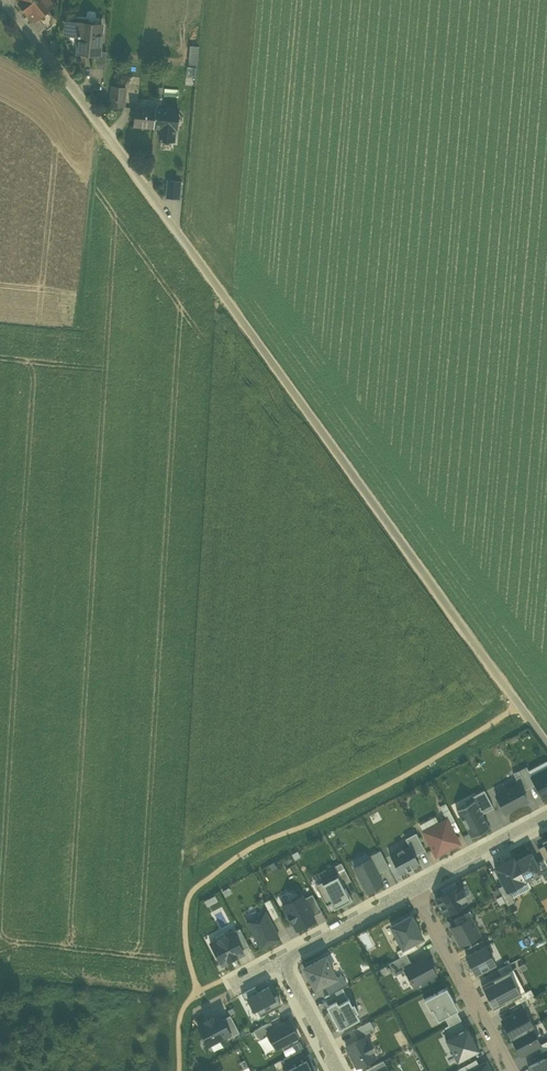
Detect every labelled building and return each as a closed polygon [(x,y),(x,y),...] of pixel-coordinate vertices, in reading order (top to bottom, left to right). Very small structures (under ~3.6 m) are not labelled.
[(51,0),(33,0),(23,7),(28,13),(29,13),(34,20),(37,17),(48,9),(54,4),(51,0)] [(37,17),(47,29),(52,25),(53,23),(54,22),(54,19),(53,18),(53,16),(48,9),(37,17)] [(94,54),(100,54),(101,51),(103,24),(72,21),(71,34),(81,35),(79,52),(87,53),(94,54)] [(188,64),(197,65),(199,46),(190,45),(188,64)] [(93,67),(105,68),(107,51),(101,51),(100,54),(94,54),(93,67)] [(195,85),(196,66),(186,66),(185,85),(195,85)] [(111,105),(124,106),(126,86),(113,85),(111,105)] [(162,107),(163,87),(157,86),(155,106),(162,107)] [(133,125),(154,127),(155,109),(135,107),(133,125)] [(162,109),(155,109),(154,127),(160,127),(159,139),(175,141),(176,129),(177,129),(179,109),(162,108),(162,109)] [(167,197),(180,198),(181,181),(168,180),(167,197)] [(546,767),(546,761),(546,760),(528,769),(532,776),(546,767)] [(526,766),(519,770),(528,787),(535,784),(531,776),(532,776),(528,769),(526,766)] [(531,776),(535,784),(543,798),(546,796),(546,767),(532,776),(531,776)] [(519,770),(513,773),(519,783),(523,790),(528,787),(519,770)] [(519,783),(496,795),(504,811),(527,799),(523,790),(519,783)] [(475,799),(482,813),(493,807),(484,789),(472,796),(474,800),(475,799)] [(474,800),(456,809),(471,836),(489,826),(482,813),(475,799),(474,800)] [(447,818),(449,823),(455,820),(446,802),(440,805),(447,818)] [(420,823),(423,830),(439,822),(435,815),(420,823)] [(439,822),(423,830),(436,855),(459,842),(449,823),(447,818),(439,822)] [(405,838),(409,844),(410,844),(415,855),(425,849),(416,832),(405,838)] [(390,854),(400,873),(407,869),(407,870),(408,869),(408,868),(411,866),(412,868),(413,867),(412,866),(419,863),(415,855),(410,844),(409,844),(390,854)] [(546,850),(544,845),(538,848),(544,857),(546,864),(546,850)] [(380,850),(369,856),(370,858),(378,873),(389,867),(380,850)] [(526,879),(541,871),(536,861),(531,852),(515,860),(526,879)] [(530,887),(526,879),(515,860),(513,856),(495,866),(504,883),(507,889),(508,889),(512,897),(530,887)] [(544,857),(536,861),(541,871),(545,879),(546,878),(546,864),(544,857)] [(370,858),(354,866),(367,891),(383,883),(378,873),(370,858)] [(335,865),(338,872),(344,883),(351,879),(341,862),(335,865)] [(315,873),(319,882),(330,876),(326,868),(315,873)] [(330,876),(319,882),(325,893),(321,895),(326,904),(330,902),(334,909),(352,899),(344,883),(338,872),(330,876)] [(440,887),(443,893),(458,885),(455,880),(440,887)] [(315,884),(321,895),(325,893),(319,882),(315,884)] [(514,900),(512,897),(508,889),(507,889),(504,883),(498,886),(507,904),(514,900)] [(443,893),(435,898),(444,914),(467,902),(464,898),(466,897),(462,889),(460,890),(458,885),(443,893)] [(304,897),(306,903),(315,898),(312,893),(304,897)] [(215,894),(204,899),(207,906),(218,900),(215,894)] [(297,929),(315,919),(313,915),(306,903),(304,897),(302,894),(282,904),(292,921),(293,921),(297,929)] [(264,901),(267,907),(273,904),(270,898),(264,901)] [(322,910),(315,898),(306,903),(313,915),(322,910)] [(279,916),(273,904),(267,907),(273,919),(279,916)] [(464,912),(467,918),(470,916),(473,915),(470,909),(464,912)] [(280,938),(265,911),(247,920),(261,948),(280,938)] [(467,918),(464,912),(452,918),(455,924),(467,918)] [(423,937),(411,915),(391,925),(403,947),(415,941),(423,937)] [(460,944),(479,934),(470,916),(467,918),(455,924),(451,927),(460,944)] [(240,927),(233,931),(242,948),(249,945),(240,927)] [(218,939),(210,943),(221,963),(244,952),(242,948),(233,931),(226,935),(218,939)] [(218,939),(226,935),(223,931),(216,935),(218,939)] [(470,954),(486,945),(483,939),(467,948),(470,954)] [(400,956),(406,953),(418,947),(415,941),(403,947),(397,950),(400,956)] [(495,963),(486,945),(470,954),(466,956),(475,973),(495,963)] [(406,953),(400,956),(389,962),(395,974),(405,969),(413,965),(406,953)] [(325,956),(304,967),(315,987),(324,983),(336,976),(325,956)] [(436,973),(428,957),(427,956),(427,957),(413,965),(405,969),(413,985),(414,984),(435,973),(436,973)] [(498,969),(501,975),(509,971),(513,969),(510,962),(498,969)] [(495,980),(483,987),(486,994),(488,993),(491,998),(489,999),(493,1006),(505,1000),(506,1002),(513,998),(521,994),(521,993),(517,986),(515,987),(511,979),(513,978),(509,971),(501,975),(494,979),(495,980)] [(324,983),(330,993),(342,987),(347,984),(342,974),(336,976),(324,983)] [(495,980),(494,979),(482,985),(483,987),(495,980)] [(245,998),(248,997),(259,991),(255,986),(242,992),(245,998)] [(259,991),(248,997),(254,1008),(257,1007),(260,1014),(281,1003),(277,995),(274,996),(269,986),(259,991)] [(325,996),(329,1004),(336,1000),(338,1003),(348,998),(342,987),(330,993),(325,996)] [(444,1016),(456,1010),(451,999),(453,998),(447,987),(424,998),(430,1009),(432,1008),(438,1020),(444,1016)] [(531,988),(525,992),(528,998),(534,995),(531,988)] [(527,998),(528,998),(525,992),(521,993),(521,994),(513,998),(516,1004),(527,998)] [(338,1003),(331,1007),(334,1014),(332,1016),(339,1029),(360,1018),(357,1012),(358,1011),(354,1002),(352,1003),(349,998),(348,998),(338,1003)] [(510,1007),(513,1013),(524,1007),(530,1004),(527,998),(516,1004),(510,1007)] [(359,1000),(354,1002),(358,1011),(357,1012),(360,1018),(366,1014),(359,1000)] [(505,1000),(493,1006),(494,1008),(506,1002),(505,1000)] [(326,1005),(332,1016),(334,1014),(331,1007),(329,1004),(326,1005)] [(513,1013),(502,1019),(512,1037),(531,1026),(533,1025),(524,1007),(513,1013)] [(461,1019),(456,1010),(444,1016),(449,1025),(461,1019)] [(207,1021),(199,1025),(208,1043),(229,1032),(230,1032),(222,1018),(220,1014),(213,1017),(212,1016),(206,1019),(207,1021)] [(230,1014),(222,1018),(230,1032),(229,1032),(231,1036),(239,1031),(230,1014)] [(268,1031),(267,1031),(276,1047),(298,1035),(298,1036),(298,1035),(290,1019),(289,1019),(289,1020),(274,1028),(268,1031)] [(444,1028),(448,1037),(466,1028),(461,1019),(449,1025),(444,1028)] [(353,1029),(358,1039),(364,1035),(364,1036),(375,1030),(370,1020),(353,1029)] [(254,1030),(258,1036),(267,1031),(268,1031),(274,1028),(271,1021),(254,1030)] [(540,1044),(531,1026),(512,1037),(521,1054),(538,1045),(540,1044)] [(468,1027),(466,1028),(473,1041),(475,1040),(468,1027)] [(445,1038),(453,1053),(456,1052),(460,1059),(479,1049),(475,1040),(473,1041),(466,1028),(448,1037),(445,1038)] [(358,1039),(346,1045),(357,1066),(376,1056),(372,1049),(373,1048),(370,1041),(368,1042),(364,1036),(364,1035),(358,1039)] [(292,1044),(296,1051),(301,1048),(304,1047),(300,1040),(292,1044)] [(542,1052),(546,1049),(546,1040),(540,1044),(538,1045),(542,1052)] [(283,1058),(288,1068),(291,1066),(290,1063),(304,1056),(301,1048),(296,1051),(283,1058)] [(284,1070),(317,1070),(308,1054),(304,1056),(290,1063),(291,1066),(288,1068),(283,1070),(284,1070)] [(528,1066),(531,1070),(546,1070),(546,1056),(545,1057),(528,1066)] [(459,1068),(460,1070),(467,1070),(479,1064),(476,1058),(459,1068)] [(367,1070),(389,1070),(383,1060),(366,1069),(367,1070)] [(467,1070),(492,1070),(486,1061),(479,1064),(467,1070)]
